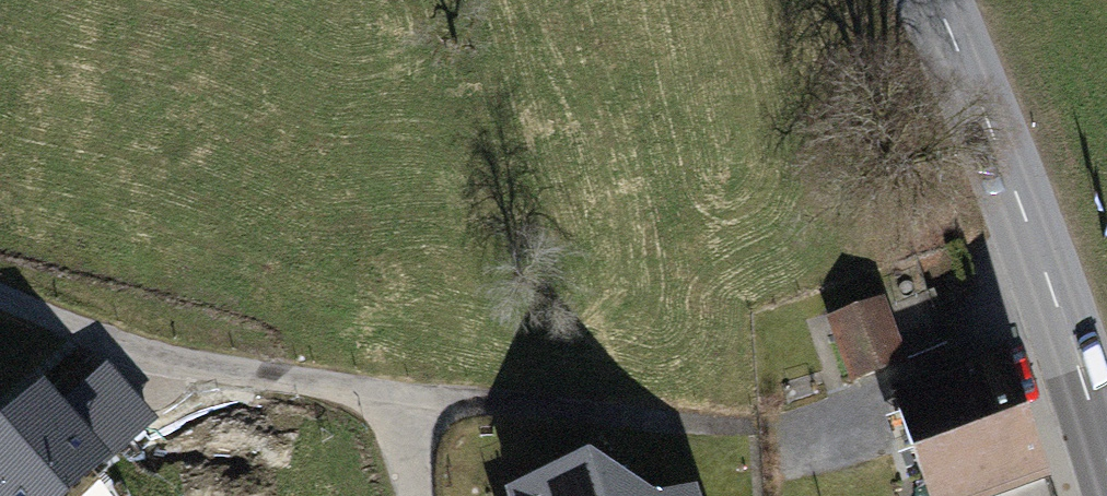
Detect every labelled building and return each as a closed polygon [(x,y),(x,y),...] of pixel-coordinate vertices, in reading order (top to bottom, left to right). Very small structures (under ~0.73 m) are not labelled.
[(885,302),(825,321),(850,390),(909,369),(904,356),(953,341),(935,289),(887,306),(885,302)] [(891,402),(924,495),(1034,495),(1047,491),(1007,360),(891,402)] [(0,444),(0,495),(108,495),(67,413),(0,444)] [(543,495),(591,495),(573,487),(543,495)]
